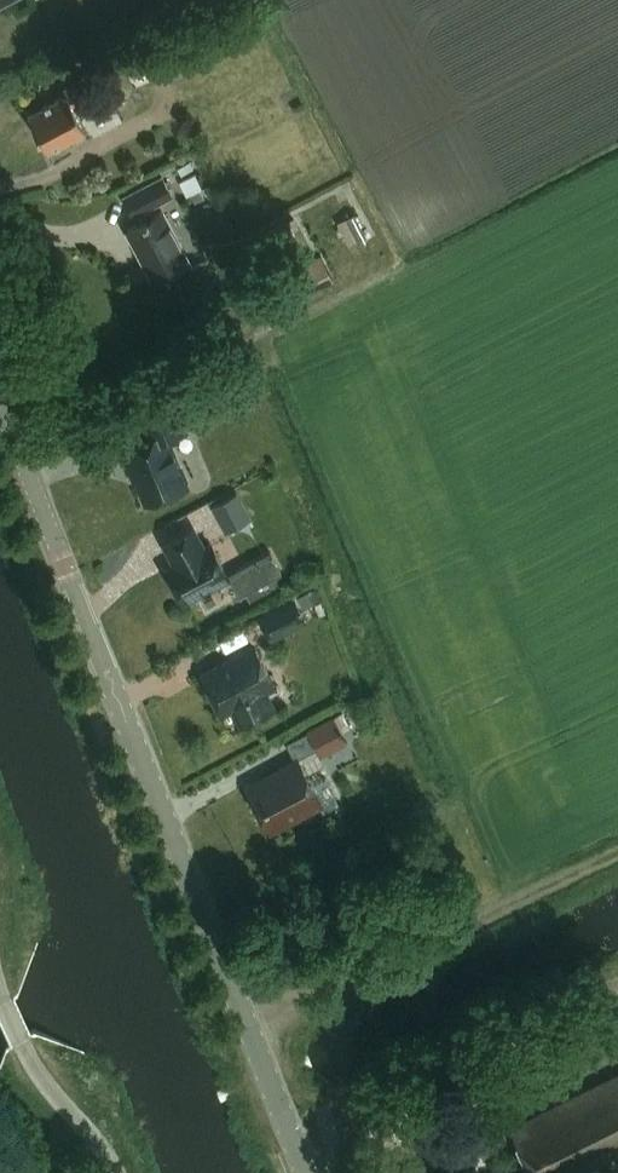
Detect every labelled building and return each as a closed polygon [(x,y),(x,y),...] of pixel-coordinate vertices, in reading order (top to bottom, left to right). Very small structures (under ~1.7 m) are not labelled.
[(64,90),(66,94),(28,115),(47,151),(87,131),(74,106),(94,95),(85,79),(64,90)] [(197,163),(180,170),(191,194),(207,187),(197,163)] [(128,230),(155,281),(189,263),(162,212),(155,216),(150,207),(172,196),(162,178),(125,198),(134,216),(136,215),(140,223),(128,230)] [(368,239),(355,214),(338,223),(349,245),(358,240),(360,243),(368,239)] [(322,257),(282,277),(294,300),(334,280),(322,257)] [(149,438),(119,450),(128,472),(133,470),(147,503),(187,487),(168,439),(187,431),(175,402),(140,416),(149,438)] [(239,493),(212,507),(225,532),(252,518),(239,493)] [(192,528),(165,543),(177,564),(166,570),(184,601),(229,577),(227,572),(212,545),(204,549),(192,528)] [(227,572),(229,577),(240,597),(281,575),(267,550),(227,572)] [(294,598),(258,617),(270,639),(306,620),(294,598)] [(254,648),(203,676),(222,712),(233,706),(242,723),(272,708),(263,690),(274,685),(254,648)] [(341,737),(330,717),(310,728),(320,747),(341,737)] [(297,762),(249,788),(271,830),(274,828),(277,829),(295,819),(296,816),(319,804),(297,762)] [(555,1072),(543,1078),(551,1094),(563,1088),(555,1072)] [(510,1128),(532,1172),(577,1172),(617,1152),(617,1074),(510,1128)]
